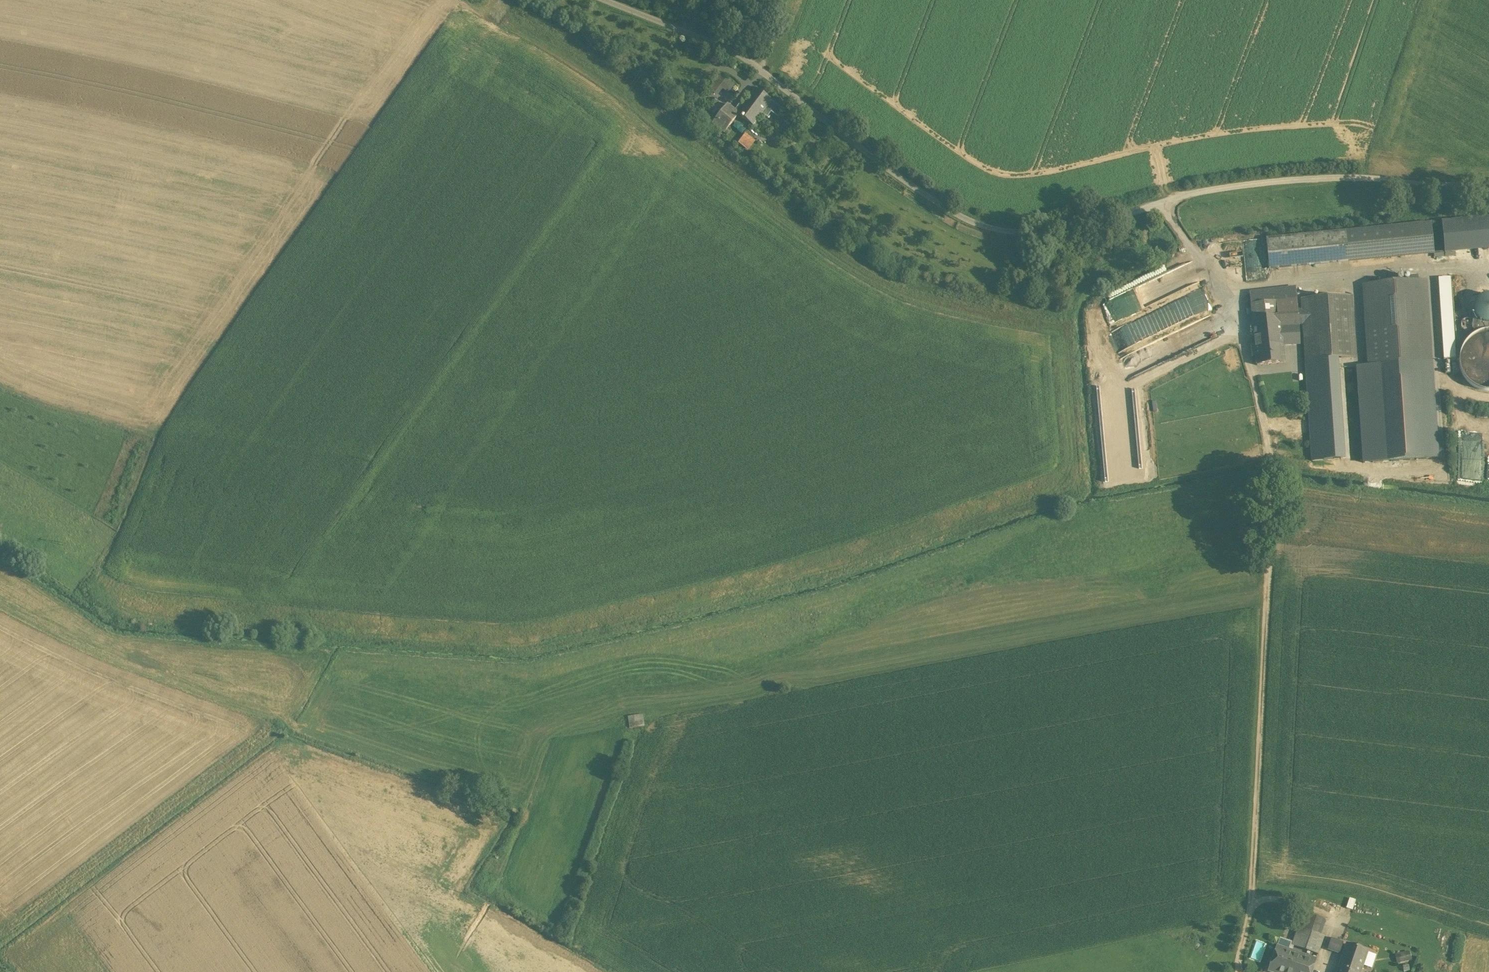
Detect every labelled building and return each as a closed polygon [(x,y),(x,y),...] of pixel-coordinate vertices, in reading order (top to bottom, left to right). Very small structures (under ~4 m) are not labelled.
[(711,90),(716,95),(723,87),(728,92),(734,85),(721,75),(711,90)] [(736,110),(735,112),(739,115),(743,118),(742,119),(744,120),(745,119),(753,126),(762,114),(772,101),(756,89),(746,103),(743,101),(736,110)] [(784,110),(772,101),(762,114),(767,118),(771,113),(778,118),(784,110)] [(725,133),(739,115),(735,112),(736,110),(728,104),(712,123),(725,133)] [(739,143),(745,147),(752,138),(746,134),(739,143)] [(752,138),(745,147),(749,150),(756,141),(752,138)] [(1445,253),(1488,249),(1488,217),(1442,222),(1445,253)] [(1347,231),(1350,261),(1434,253),(1431,223),(1347,231)] [(1269,269),(1350,261),(1347,231),(1267,239),(1269,269)] [(1423,281),(1363,285),(1369,367),(1428,362),(1423,281)] [(1250,294),(1251,305),(1297,301),(1296,289),(1250,294)] [(1477,300),(1475,303),(1474,307),(1473,311),(1474,315),(1477,319),(1480,322),(1483,324),(1488,324),(1488,295),(1485,295),(1481,297),(1477,300)] [(1352,296),(1302,299),(1303,310),(1304,325),(1306,360),(1339,358),(1356,357),(1352,296)] [(1251,305),(1255,346),(1285,343),(1300,342),(1299,325),(1304,325),(1303,310),(1298,310),(1297,301),(1251,305)] [(1201,324),(1208,335),(1221,327),(1214,316),(1201,324)] [(1488,331),(1482,332),(1476,334),(1471,337),(1466,342),(1463,347),(1460,353),(1459,359),(1460,365),(1461,372),(1464,377),(1468,382),(1473,386),(1479,389),(1485,391),(1488,391),(1488,331)] [(1257,366),(1284,363),(1283,346),(1285,346),(1285,343),(1255,346),(1257,366)] [(1339,358),(1306,360),(1313,460),(1345,459),(1339,358)] [(1435,457),(1428,362),(1369,367),(1361,367),(1368,461),(1435,457)] [(1470,435),(1472,461),(1484,460),(1482,434),(1470,435)] [(1458,479),(1471,479),(1472,469),(1459,468),(1458,479)] [(644,716),(629,718),(630,729),(645,727),(644,716)] [(1299,928),(1318,934),(1322,920),(1303,914),(1299,928)] [(1291,951),(1317,960),(1325,936),(1318,934),(1299,928),(1291,951)] [(1334,951),(1337,941),(1332,939),(1328,949),(1334,951)] [(1337,941),(1334,951),(1340,953),(1343,943),(1337,941)] [(1338,971),(1360,971),(1367,951),(1348,944),(1338,971)] [(1269,971),(1272,971),(1313,971),(1317,960),(1291,951),(1278,946),(1269,971)] [(1401,953),(1403,962),(1412,960),(1410,951),(1401,953)] [(1403,962),(1401,953),(1395,954),(1397,964),(1403,962)]
